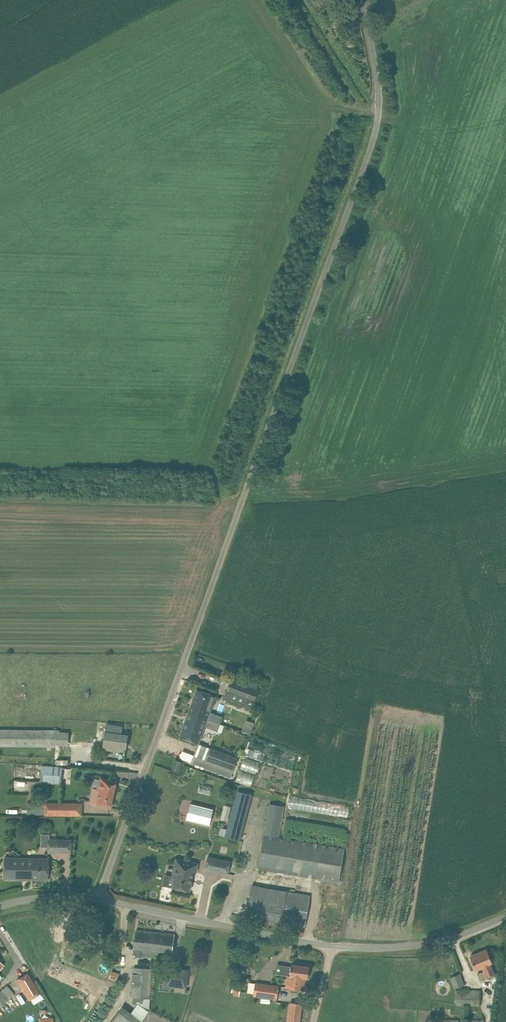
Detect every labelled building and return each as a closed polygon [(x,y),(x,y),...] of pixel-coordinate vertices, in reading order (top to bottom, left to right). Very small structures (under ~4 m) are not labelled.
[(231,679),(224,699),(252,709),(260,690),(255,688),(257,683),(238,676),(237,681),(231,679)] [(189,712),(221,724),(223,717),(210,712),(216,696),(197,689),(189,712)] [(218,731),(221,724),(189,712),(180,736),(199,743),(205,726),(218,731)] [(247,719),(243,730),(251,734),(256,722),(247,719)] [(106,732),(103,748),(118,750),(119,747),(126,748),(128,735),(121,734),(123,726),(107,724),(106,732)] [(0,729),(0,745),(56,746),(56,745),(69,745),(69,747),(93,747),(93,739),(99,739),(99,733),(60,732),(60,730),(56,730),(57,727),(53,727),(52,730),(0,729)] [(238,758),(198,744),(191,763),(231,777),(238,758)] [(252,787),(260,763),(244,757),(236,781),(252,787)] [(179,771),(183,761),(176,759),(172,769),(179,771)] [(42,765),(41,782),(62,783),(63,766),(42,765)] [(100,781),(98,789),(93,787),(89,802),(97,804),(110,808),(117,781),(101,778),(100,781)] [(238,789),(226,837),(240,840),(253,793),(238,789)] [(302,834),(343,840),(345,829),(346,829),(348,818),(350,805),(290,796),(289,808),(288,808),(286,819),(303,822),(302,834)] [(83,802),(45,802),(45,815),(82,815),(83,802)] [(210,826),(214,809),(191,803),(186,820),(210,826)] [(284,806),(269,803),(258,869),(339,882),(344,848),(279,837),(284,806)] [(222,817),(229,819),(232,806),(225,804),(222,817)] [(48,847),(48,852),(57,853),(57,839),(49,839),(48,839),(48,847)] [(49,858),(5,857),(4,879),(49,880),(49,858)] [(199,863),(186,860),(176,858),(172,877),(175,877),(173,887),(190,891),(194,872),(197,872),(199,863)] [(231,861),(223,859),(220,873),(228,875),(231,861)] [(252,885),(246,917),(305,926),(311,895),(252,885)] [(143,956),(153,957),(153,952),(152,952),(154,932),(136,930),(134,948),(144,950),(143,956)] [(175,935),(154,932),(152,952),(153,952),(153,957),(158,958),(159,951),(172,953),(175,935)] [(96,949),(103,955),(108,950),(100,943),(96,949)] [(492,962),(492,961),(488,952),(471,958),(476,969),(482,966),(484,971),(477,973),(480,980),(495,974),(490,963),(492,962)] [(292,964),(291,967),(283,965),(281,974),(288,975),(286,987),(304,990),(306,978),(308,978),(310,967),(292,964)] [(150,998),(152,968),(134,967),(132,997),(150,998)] [(172,967),(170,986),(187,989),(189,969),(172,967)] [(27,973),(16,980),(28,1000),(40,993),(27,973)] [(464,985),(460,974),(450,977),(455,988),(464,985)] [(279,986),(263,984),(249,982),(248,992),(254,993),(254,995),(277,998),(279,986)] [(0,991),(0,1006),(15,994),(7,985),(0,991)] [(241,987),(233,986),(232,991),(235,992),(234,995),(240,996),(241,987)] [(480,1005),(480,991),(455,990),(455,1004),(480,1005)] [(287,1021),(300,1021),(303,1004),(290,1002),(287,1021)] [(122,1006),(110,1021),(140,1021),(141,1020),(122,1006)]
